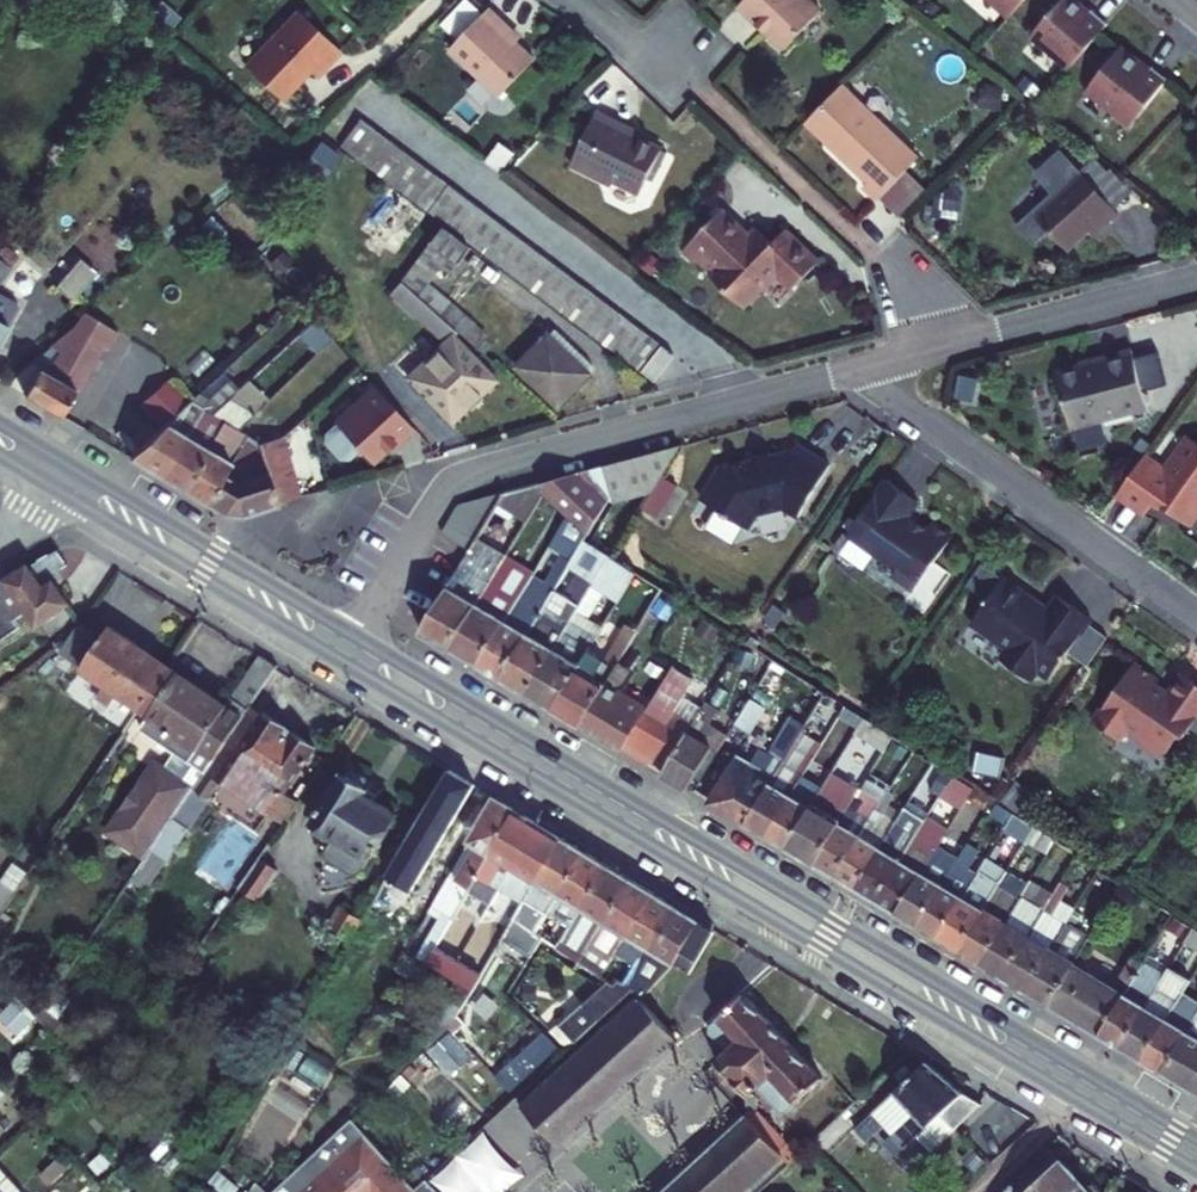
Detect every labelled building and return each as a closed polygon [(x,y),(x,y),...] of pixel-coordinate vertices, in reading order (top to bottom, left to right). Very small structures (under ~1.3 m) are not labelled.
[(480,11),(470,0),(464,0),(443,20),(456,34),(480,11)] [(741,6),(785,49),(823,10),(813,0),(747,0),(741,6)] [(1023,0),(993,0),(1010,15),(1023,0)] [(1029,29),(1070,66),(1109,24),(1092,9),(1090,11),(1077,0),(1062,0),(1057,5),(1054,2),(1029,29)] [(298,6),(248,58),(285,93),(310,67),(319,75),(343,50),(298,6)] [(493,6),(454,48),(504,95),(539,58),(510,30),(514,26),(493,6)] [(1134,123),(1169,79),(1152,66),(1150,68),(1122,46),(1089,89),(1134,123)] [(844,84),(807,122),(869,181),(865,188),(878,199),(919,157),(844,84)] [(632,125),(601,110),(573,163),(614,184),(616,180),(642,193),(666,148),(630,129),(632,125)] [(441,176),(362,115),(342,142),(374,165),(448,222),(548,296),(640,367),(660,341),(619,310),(555,261),(441,176)] [(376,174),(350,155),(338,172),(358,187),(360,185),(365,189),(376,174)] [(1101,229),(1120,210),(1083,169),(1072,178),(1074,180),(1036,214),(1068,250),(1096,224),(1101,229)] [(422,213),(392,190),(364,230),(370,234),(386,246),(394,252),(422,213)] [(747,238),(721,208),(677,246),(686,258),(689,255),(705,273),(704,274),(733,307),(753,290),(755,292),(770,278),(784,294),(813,269),(783,234),(769,246),(756,230),(747,238)] [(443,277),(468,244),(442,224),(400,278),(441,316),(456,329),(458,330),(469,317),(429,280),(436,272),(443,277)] [(386,246),(370,234),(365,243),(380,254),(386,246)] [(18,256),(3,245),(0,249),(0,278),(18,256)] [(279,268),(290,257),(284,251),(272,263),(279,268)] [(73,298),(97,269),(81,256),(58,286),(73,298)] [(459,302),(482,275),(472,266),(448,294),(459,302)] [(441,316),(400,278),(389,290),(430,327),(441,316)] [(9,322),(2,318),(10,303),(0,297),(0,339),(9,322)] [(31,361),(16,373),(9,384),(62,415),(112,328),(86,311),(76,326),(75,324),(56,339),(60,345),(47,370),(31,361)] [(333,337),(315,317),(304,327),(322,347),(333,337)] [(555,403),(593,364),(553,326),(548,330),(546,330),(515,362),(555,403)] [(451,419),(496,377),(453,332),(408,374),(451,419)] [(1061,373),(1074,428),(1150,411),(1136,352),(1096,361),(1097,365),(1061,373)] [(131,457),(160,475),(202,407),(211,411),(230,394),(240,385),(232,377),(207,398),(197,392),(131,457)] [(406,444),(421,431),(386,394),(382,390),(343,426),(379,466),(405,442),(406,444)] [(160,475),(182,487),(224,419),(238,427),(267,399),(262,394),(248,405),(230,394),(211,411),(202,407),(160,475)] [(182,487),(208,502),(249,434),(259,440),(286,433),(301,418),(288,401),(245,431),(238,427),(224,419),(182,487)] [(249,434),(208,502),(223,512),(239,515),(304,495),(286,433),(259,440),(249,434)] [(1116,496),(1143,516),(1157,496),(1171,505),(1167,511),(1187,526),(1196,511),(1196,443),(1194,441),(1186,443),(1175,458),(1177,459),(1167,473),(1145,457),(1116,496)] [(784,505),(798,516),(830,465),(796,445),(789,452),(769,457),(767,452),(750,456),(752,462),(725,469),(720,466),(700,500),(747,529),(756,514),(784,505)] [(680,446),(617,463),(625,501),(649,493),(680,446)] [(612,502),(625,501),(617,463),(589,471),(608,498),(612,502)] [(585,536),(608,498),(589,471),(538,484),(541,496),(567,519),(585,536)] [(886,480),(847,536),(895,570),(891,576),(914,591),(952,537),(931,523),(927,529),(908,516),(918,502),(886,480)] [(538,484),(505,493),(497,505),(526,521),(541,496),(538,484)] [(497,505),(505,493),(460,504),(443,532),(471,549),(477,540),(497,505)] [(585,536),(567,519),(549,548),(560,554),(548,575),(558,582),(567,567),(583,539),(585,536)] [(589,543),(583,539),(567,567),(577,573),(567,592),(572,594),(569,600),(552,591),(499,679),(525,695),(610,557),(589,543)] [(421,633),(449,650),(505,556),(477,540),(471,549),(421,633)] [(56,551),(0,583),(0,642),(20,629),(14,622),(27,613),(37,627),(67,605),(50,577),(66,567),(56,551)] [(449,650),(478,667),(534,574),(505,556),(449,650)] [(617,603),(635,573),(610,557),(525,695),(551,711),(587,651),(602,626),(588,618),(602,594),(617,603)] [(478,667),(499,679),(552,591),(555,587),(544,580),(534,574),(478,667)] [(558,582),(548,575),(544,580),(555,587),(558,582)] [(986,602),(971,623),(1004,646),(1001,651),(1003,659),(1027,676),(1035,675),(1038,670),(1049,678),(1064,658),(1068,658),(1066,655),(1090,620),(1058,597),(1046,615),(1031,604),(1034,601),(1003,579),(988,599),(985,599),(986,602)] [(551,711),(580,727),(605,684),(611,673),(628,644),(636,630),(624,624),(603,660),(587,651),(551,711)] [(120,696),(141,711),(169,668),(110,628),(81,670),(101,684),(94,695),(112,708),(120,696)] [(754,669),(762,655),(741,641),(732,655),(754,669)] [(206,773),(246,713),(277,667),(260,656),(227,706),(169,668),(141,711),(150,717),(142,730),(176,753),(166,768),(164,766),(145,794),(133,804),(127,818),(114,837),(111,841),(142,864),(172,820),(194,790),(206,773)] [(1133,665),(1092,722),(1118,740),(1127,728),(1141,738),(1142,745),(1156,756),(1165,754),(1181,731),(1185,733),(1196,717),(1196,685),(1183,675),(1168,695),(1153,685),(1156,681),(1133,665)] [(690,684),(669,671),(646,710),(620,751),(637,761),(640,756),(664,770),(690,726),(672,715),(690,684)] [(605,684),(580,727),(620,751),(646,710),(605,684)] [(664,770),(661,775),(686,790),(711,748),(717,753),(722,746),(727,736),(709,725),(717,711),(713,708),(721,695),(712,690),(690,726),(664,770)] [(768,702),(754,693),(750,699),(765,708),(768,702)] [(844,707),(825,695),(816,711),(835,722),(844,707)] [(766,709),(765,708),(750,699),(735,724),(751,734),(766,709)] [(794,720),(805,727),(815,712),(804,705),(794,720)] [(259,722),(246,713),(206,773),(194,790),(209,800),(222,782),(271,816),(285,795),(316,749),(294,733),(290,739),(282,733),(286,728),(264,713),(259,722)] [(792,749),(805,727),(794,720),(791,718),(768,754),(759,749),(750,764),(739,756),(710,803),(745,824),(792,749)] [(722,746),(737,756),(751,734),(735,724),(727,736),(722,746)] [(290,739),(294,733),(286,728),(282,733),(290,739)] [(785,848),(813,865),(853,800),(838,790),(859,755),(847,746),(832,772),(785,848)] [(745,824),(765,836),(811,761),(792,749),(745,824)] [(765,836),(785,848),(832,772),(811,760),(811,761),(765,836)] [(940,795),(952,775),(943,769),(931,789),(940,795)] [(474,786),(451,772),(387,879),(410,893),(450,827),(474,786)] [(813,865),(835,878),(883,801),(872,795),(881,780),(870,772),(853,800),(813,865)] [(362,873),(398,815),(375,800),(365,793),(368,789),(366,787),(365,781),(353,773),(344,774),(313,823),(329,834),(327,838),(333,842),(327,853),(329,859),(354,875),(362,873)] [(973,788),(952,775),(940,795),(961,807),(973,788)] [(474,786),(450,827),(471,839),(495,798),(474,786)] [(368,789),(365,793),(375,800),(378,795),(368,789)] [(835,878),(854,889),(900,815),(888,807),(894,796),(889,792),(883,801),(835,878)] [(282,825),(297,803),(285,795),(271,816),(282,825)] [(444,915),(435,929),(443,934),(448,926),(516,811),(495,798),(471,839),(431,907),(444,915)] [(854,889),(876,902),(917,834),(907,828),(920,808),(909,802),(900,815),(854,889)] [(927,816),(928,814),(920,808),(907,828),(917,834),(927,816)] [(475,907),(484,913),(537,824),(516,811),(448,926),(459,933),(475,907)] [(1015,831),(1023,819),(1012,813),(1004,825),(1015,831)] [(876,902),(896,914),(937,846),(926,839),(933,828),(936,823),(927,816),(917,834),(876,902)] [(156,877),(187,831),(172,820),(142,864),(141,866),(156,877)] [(505,936),(513,922),(562,838),(537,824),(484,913),(477,926),(486,932),(492,922),(503,929),(501,933),(505,936)] [(1054,839),(1031,825),(1023,840),(1045,853),(1054,839)] [(944,835),(933,828),(926,839),(937,846),(944,835)] [(896,914),(916,926),(965,846),(945,834),(944,835),(937,846),(896,914)] [(584,852),(562,838),(513,922),(523,929),(534,935),(584,852)] [(916,926),(936,939),(976,872),(968,868),(972,861),(979,850),(967,842),(965,846),(916,926)] [(607,866),(584,852),(534,935),(541,940),(558,950),(607,866)] [(258,904),(279,873),(259,860),(249,874),(239,891),(258,904)] [(968,868),(976,872),(978,870),(980,866),(972,861),(968,868)] [(630,879),(607,866),(558,950),(579,963),(630,879)] [(936,939),(959,952),(999,882),(978,870),(976,872),(936,939)] [(959,952),(980,965),(1026,886),(1004,873),(999,882),(959,952)] [(652,893),(630,879),(579,963),(601,977),(606,968),(613,955),(652,893)] [(1003,978),(1045,906),(1033,900),(1041,886),(1030,879),(1026,886),(980,965),(1003,978)] [(1045,906),(1052,893),(1041,886),(1033,900),(1045,906)] [(675,907),(652,893),(613,955),(624,962),(617,975),(606,968),(601,977),(613,985),(619,989),(645,948),(648,950),(675,907)] [(1003,978),(1026,992),(1066,923),(1057,917),(1063,906),(1054,900),(1057,895),(1052,893),(1045,906),(1003,978)] [(638,1001),(672,966),(681,951),(699,922),(675,907),(648,950),(645,948),(619,989),(628,994),(638,1001)] [(327,932),(348,944),(361,924),(339,910),(327,932)] [(1,915),(0,916),(0,935),(10,921),(1,915)] [(1072,964),(1091,931),(1069,917),(1066,923),(1026,992),(1048,1005),(1072,964)] [(506,958),(523,929),(513,922),(505,936),(496,951),(506,958)] [(714,931),(699,922),(681,951),(696,961),(714,931)] [(1192,927),(1183,942),(1196,951),(1196,930),(1192,927)] [(461,953),(439,940),(434,948),(455,962),(461,953)] [(447,976),(455,962),(434,948),(426,963),(447,976)] [(696,961),(681,951),(672,966),(688,974),(696,961)] [(1128,985),(1142,960),(1133,954),(1118,980),(1128,985)] [(1150,983),(1157,970),(1142,960),(1128,985),(1123,994),(1098,1035),(1120,1048),(1156,986),(1150,983)] [(447,976),(472,992),(480,977),(455,962),(447,976)] [(1113,988),(1072,964),(1048,1005),(1098,1035),(1123,994),(1113,988)] [(1120,1048),(1140,1060),(1181,992),(1188,981),(1168,967),(1156,986),(1120,1048)] [(35,990),(20,976),(8,988),(24,1003),(35,990)] [(1128,985),(1118,980),(1113,988),(1123,994),(1128,985)] [(613,985),(588,1016),(598,1022),(628,994),(619,989),(613,985)] [(1140,1060),(1160,1072),(1193,1017),(1180,1008),(1187,996),(1181,992),(1140,1060)] [(1196,1010),(1196,1002),(1187,996),(1180,1008),(1193,1017),(1196,1010)] [(769,1072),(758,1060),(782,1038),(744,997),(708,1029),(728,1051),(717,1061),(747,1092),(758,1082),(769,1072)] [(675,1040),(638,1001),(522,1109),(557,1148),(675,1040)] [(115,1073),(44,1006),(36,1017),(50,1031),(93,1072),(107,1085),(115,1073)] [(1193,1017),(1160,1072),(1196,1094),(1196,1010),(1193,1017)] [(566,1052),(598,1022),(588,1016),(581,1013),(551,1039),(566,1052)] [(821,1079),(782,1038),(758,1060),(769,1072),(758,1082),(785,1111),(821,1079)] [(942,1079),(925,1064),(871,1114),(890,1134),(876,1147),(899,1171),(913,1159),(917,1163),(978,1107),(972,1103),(961,1094),(951,1086),(942,1079)] [(450,1176),(466,1191),(510,1191),(557,1148),(522,1109),(450,1176)] [(759,1111),(750,1120),(747,1117),(665,1191),(743,1191),(793,1146),(759,1111)] [(351,1122),(297,1171),(273,1191),(414,1191),(351,1122)] [(1091,1185),(1084,1191),(1048,1152),(1004,1191),(1097,1191),(1091,1185)] [(450,1176),(442,1167),(424,1183),(415,1191),(466,1191),(450,1176)] [(0,1168),(0,1191),(22,1191),(0,1168)]
